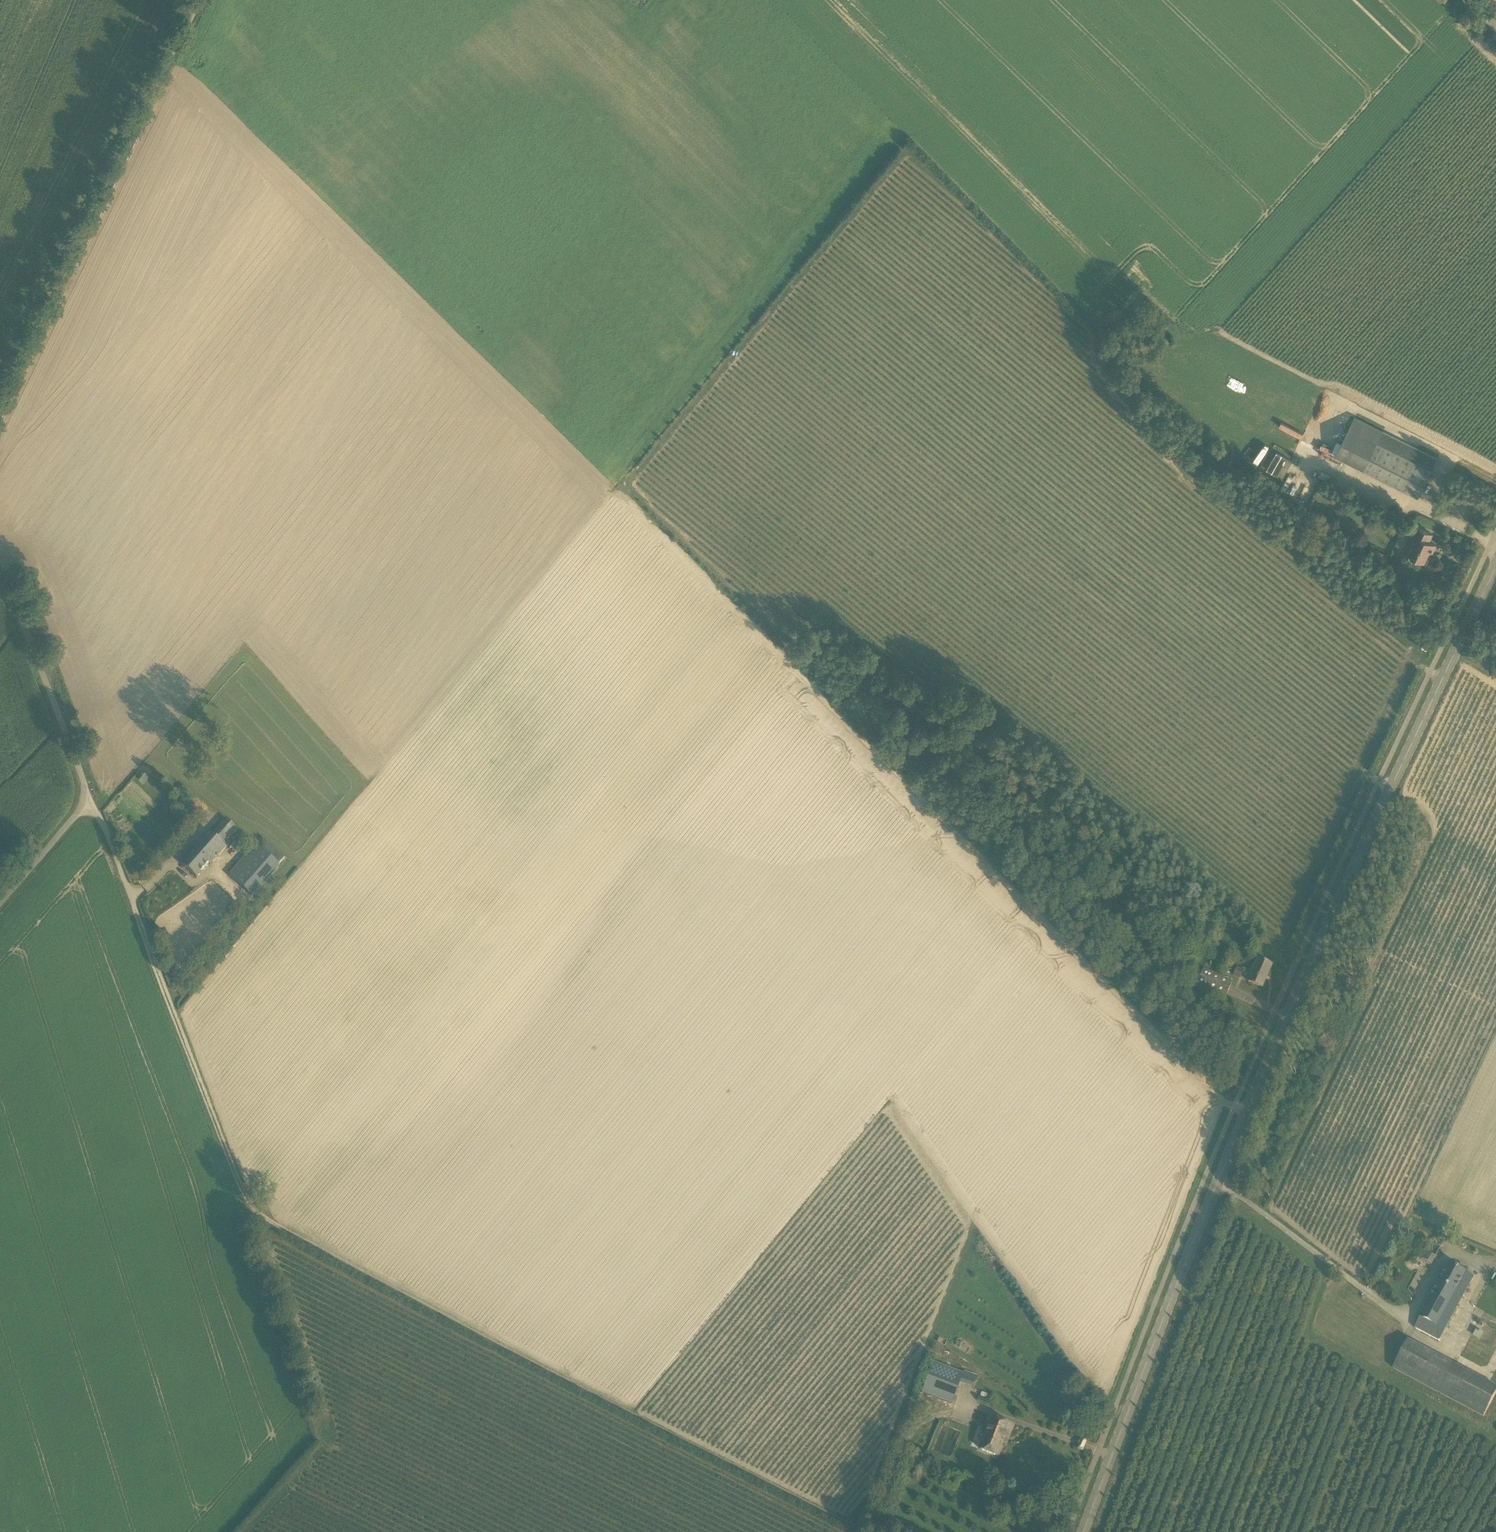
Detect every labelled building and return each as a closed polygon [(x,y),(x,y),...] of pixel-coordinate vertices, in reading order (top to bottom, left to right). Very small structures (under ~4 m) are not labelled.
[(1418,496),(1437,458),(1355,417),(1336,455),(1418,496)] [(1422,518),(1418,526),(1411,541),(1413,542),(1408,553),(1410,554),(1409,556),(1410,559),(1413,560),(1417,559),(1417,558),(1424,561),(1432,546),(1434,547),(1436,544),(1429,541),(1436,525),(1422,518)] [(1371,547),(1367,556),(1379,561),(1383,552),(1371,547)] [(194,847),(193,846),(188,852),(192,855),(182,865),(197,879),(209,865),(211,867),(228,849),(225,847),(230,841),(228,840),(238,830),(228,821),(226,819),(212,834),(209,831),(194,847)] [(229,876),(231,878),(252,897),(278,866),(276,864),(284,856),(268,841),(264,837),(229,876)] [(1262,988),(1272,965),(1257,959),(1247,981),(1262,988)] [(1232,982),(1217,976),(1203,969),(1196,987),(1224,999),(1232,982)] [(1439,1341),(1474,1277),(1450,1264),(1415,1328),(1439,1341)] [(1495,1394),(1495,1387),(1408,1340),(1394,1368),(1484,1417),(1495,1394)] [(936,1353),(934,1357),(951,1364),(952,1360),(936,1353)] [(964,1374),(942,1365),(934,1362),(921,1393),(951,1405),(960,1382),(964,1374)] [(975,1384),(976,1375),(966,1373),(964,1382),(975,1384)] [(1011,1436),(1014,1426),(990,1416),(986,1426),(989,1427),(981,1450),(998,1456),(1006,1434),(1011,1436)]
